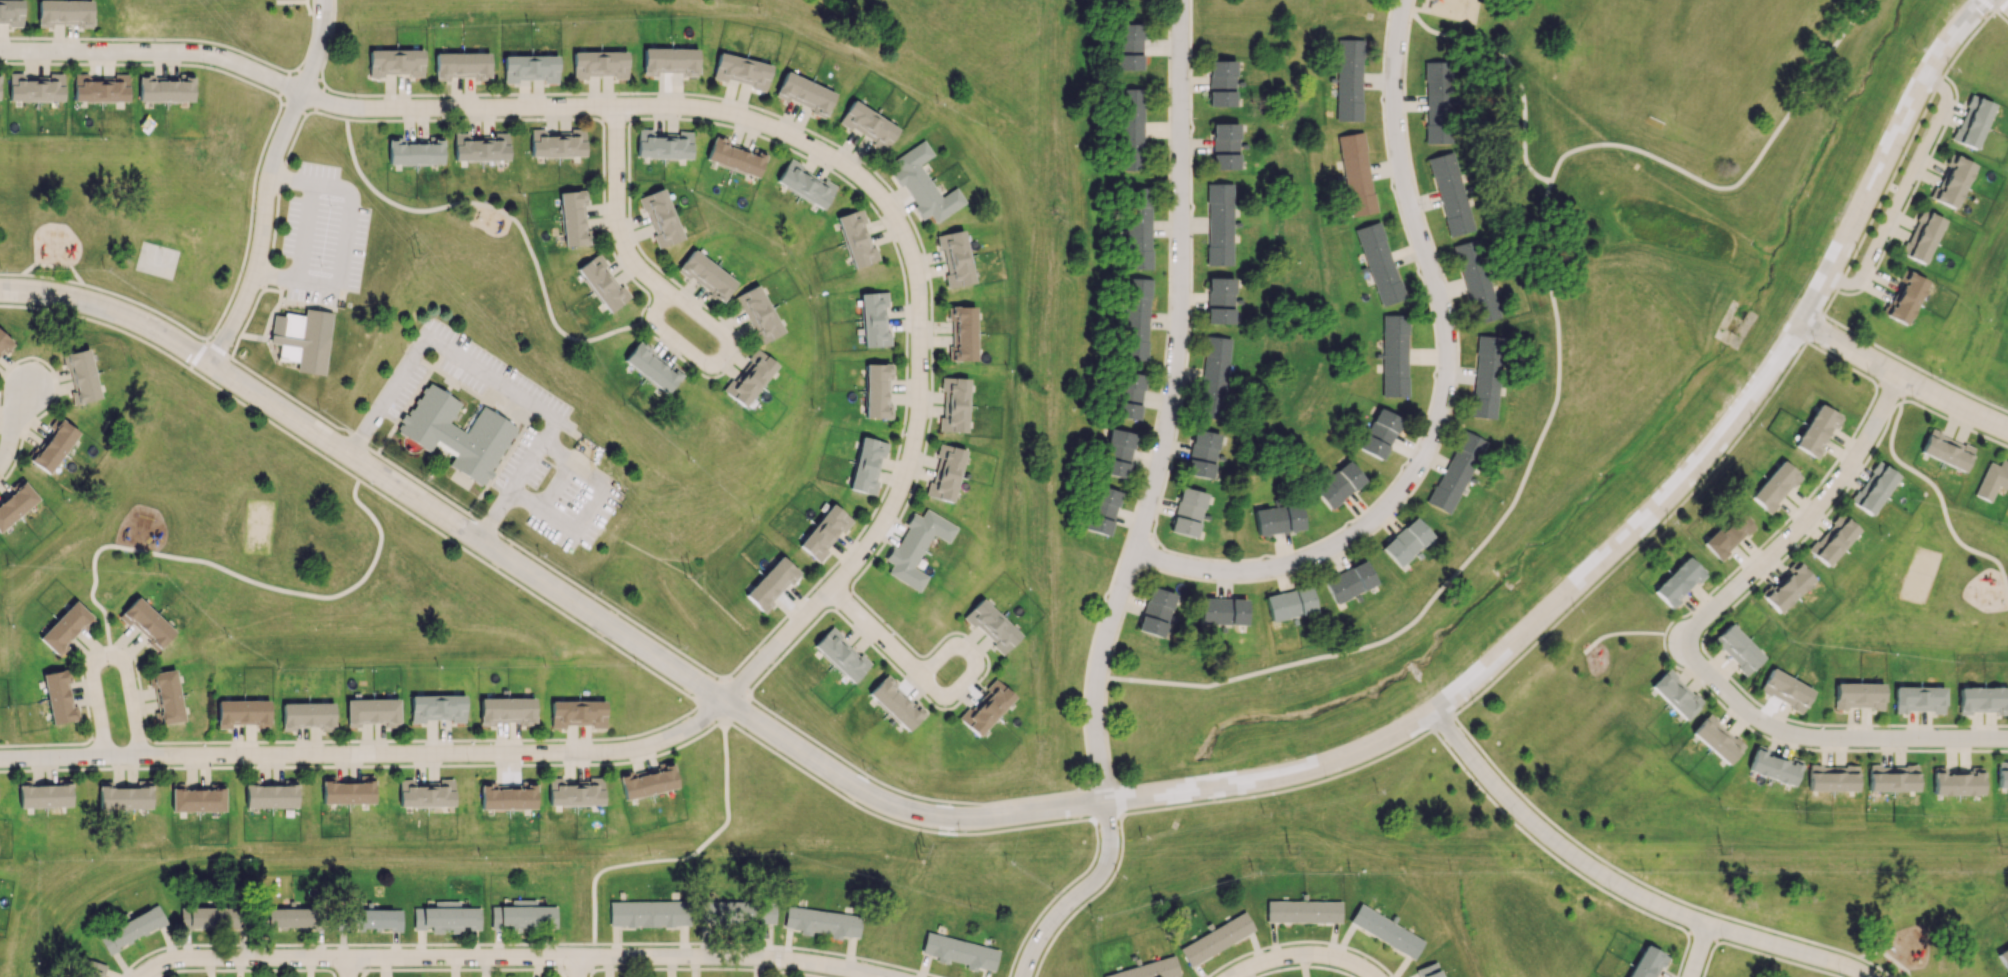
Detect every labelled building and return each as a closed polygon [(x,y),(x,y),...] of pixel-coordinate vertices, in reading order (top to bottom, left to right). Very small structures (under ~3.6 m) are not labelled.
[(8,25),(8,27),(22,27),(22,0),(0,0),(0,25),(8,25)] [(37,25),(91,26),(92,1),(57,0),(38,0),(37,25)] [(1142,69),(1141,24),(1115,24),(1116,70),(1142,69)] [(1335,121),(1360,121),(1362,40),(1337,39),(1335,121)] [(697,49),(643,48),(642,75),(657,76),(657,73),(697,74),(697,49)] [(423,77),(422,49),(368,50),(369,77),(383,77),(383,74),(408,73),(408,77),(423,77)] [(626,51),(572,52),(573,77),(613,76),(613,79),(626,79),(626,51)] [(489,78),(489,52),(434,53),(435,79),(489,78)] [(770,65),(718,52),(712,76),(751,86),(750,89),(764,92),(770,65)] [(557,82),(557,56),(503,55),(503,80),(543,81),(543,82),(557,82)] [(1235,106),(1234,60),(1208,61),(1208,107),(1235,106)] [(1424,143),(1450,143),(1451,61),(1425,61),(1424,143)] [(824,116),(834,93),(785,71),(774,95),(824,116)] [(62,101),(63,74),(48,73),(48,79),(23,78),(23,73),(9,72),(8,100),(62,101)] [(127,74),(112,74),(112,78),(85,78),(85,74),(73,73),(73,100),(127,101),(127,74)] [(193,101),(192,73),(183,73),(183,77),(153,78),(153,73),(138,74),(138,102),(193,101)] [(1142,170),(1142,89),(1118,89),(1118,170),(1142,170)] [(1970,96),(1950,142),(1972,152),(1992,105),(1970,96)] [(898,128),(852,100),(839,121),(873,142),(871,145),(883,153),(898,128)] [(1237,169),(1238,123),(1212,123),(1211,169),(1237,169)] [(584,156),(584,128),(569,128),(569,135),(545,136),(545,129),(530,129),(530,157),(584,156)] [(691,131),(677,131),(677,133),(637,131),(636,157),(690,159),(691,131)] [(1338,135),(1349,216),(1374,213),(1363,132),(1338,135)] [(453,159),(507,160),(508,133),(493,133),(493,139),(466,139),(466,133),(454,133),(453,159)] [(441,165),(442,136),(429,136),(429,143),(403,143),(403,137),(388,137),(387,164),(441,165)] [(758,175),(764,151),(712,138),(706,163),(758,175)] [(939,197),(919,164),(933,155),(923,140),(892,159),(898,169),(890,173),(899,187),(902,185),(922,219),(929,214),(934,222),(965,203),(955,187),(939,197)] [(1427,158),(1448,237),(1473,230),(1452,151),(1427,158)] [(1951,157),(1929,202),(1950,212),(1972,167),(1951,157)] [(775,182),(822,209),(835,187),(788,160),(775,182)] [(1207,265),(1232,265),(1231,183),(1206,183),(1207,265)] [(1126,187),(1127,269),(1151,269),(1150,187),(1126,187)] [(640,195),(655,247),(680,240),(665,188),(640,195)] [(562,246),(588,245),(585,190),(559,191),(562,246)] [(876,261),(861,209),(836,216),(851,268),(876,261)] [(1920,213),(1900,258),(1922,268),(1942,223),(1920,213)] [(1379,307),(1403,300),(1380,221),(1356,228),(1379,307)] [(937,235),(945,273),(943,273),(947,288),(973,283),(962,230),(937,235)] [(1455,244),(1472,323),(1496,318),(1479,238),(1455,244)] [(736,283),(693,249),(677,269),(719,303),(736,283)] [(628,299),(598,253),(577,267),(606,313),(628,299)] [(1904,272),(1882,316),(1903,327),(1925,283),(1904,272)] [(1124,359),(1148,359),(1148,278),(1124,278),(1124,359)] [(758,344),(781,333),(758,284),(735,295),(753,332),(752,333),(758,344)] [(890,346),(889,332),(885,332),(884,305),(887,305),(886,292),(860,293),(862,347),(890,346)] [(974,360),(975,306),(951,306),(949,360),(974,360)] [(330,311),(321,374),(293,370),(294,360),(275,358),(277,342),(267,341),(271,313),(281,314),(282,311),(301,314),(302,307),(330,311)] [(1407,397),(1408,315),(1382,314),(1382,396),(1407,397)] [(12,343),(0,331),(0,356),(12,343)] [(1230,338),(1205,335),(1195,417),(1220,420),(1230,338)] [(1494,418),(1499,336),(1475,335),(1471,417),(1494,418)] [(666,394),(681,373),(638,340),(622,361),(666,394)] [(100,398),(87,347),(65,353),(75,392),(70,393),(73,405),(100,398)] [(723,391),(743,408),(777,365),(757,349),(723,391)] [(863,418),(891,418),(891,404),(889,404),(890,364),(865,363),(863,418)] [(1138,420),(1144,375),(1119,371),(1112,416),(1138,420)] [(937,431),(965,432),(968,378),(943,377),(941,418),(938,417),(937,431)] [(427,383),(460,406),(448,422),(463,432),(482,405),(518,430),(477,489),(446,467),(454,456),(435,443),(427,454),(394,431),(427,383)] [(1795,448),(1819,458),(1838,414),(1814,403),(1795,448)] [(1358,449),(1382,460),(1401,418),(1378,407),(1358,449)] [(28,459),(47,474),(78,433),(57,417),(49,427),(51,429),(28,459)] [(1100,473),(1124,479),(1135,433),(1110,428),(1100,473)] [(1219,434),(1193,429),(1184,474),(1210,479),(1219,434)] [(1428,505),(1451,515),(1483,439),(1461,430),(1428,505)] [(1927,430),(1919,455),(1965,471),(1973,447),(1927,430)] [(848,489),(874,495),(877,482),(876,482),(885,441),(860,436),(848,489)] [(926,496),(952,502),(965,450),(940,443),(926,496)] [(1749,498),(1769,514),(1799,475),(1780,459),(1749,498)] [(1313,490),(1330,509),(1364,479),(1347,460),(1313,490)] [(2000,460),(1998,465),(1988,461),(1974,495),(1990,502),(1996,486),(2007,491),(2007,464),(2000,460)] [(1897,474),(1876,461),(1851,503),(1871,516),(1897,474)] [(23,482),(0,501),(0,530),(37,499),(23,482)] [(1085,529),(1108,536),(1121,492),(1097,485),(1085,529)] [(1205,493),(1180,486),(1169,531),(1194,538),(1205,493)] [(798,545),(819,562),(827,551),(826,551),(851,519),(831,503),(798,545)] [(1302,529),(1299,503),(1254,509),(1258,535),(1302,529)] [(957,526),(925,509),(921,517),(911,512),(904,525),(907,526),(895,549),(891,546),(884,559),(891,563),(886,574),(919,591),(927,575),(913,568),(932,534),(948,543),(957,526)] [(1702,544),(1719,561),(1754,526),(1737,509),(1702,544)] [(1826,567),(1859,530),(1840,513),(1807,550),(1826,567)] [(1433,537),(1415,517),(1380,546),(1398,567),(1433,537)] [(799,573),(780,555),(743,595),(762,612),(799,573)] [(1704,573),(1686,556),(1652,591),(1671,609),(1704,573)] [(1374,585),(1365,562),(1323,579),(1332,603),(1374,585)] [(1779,614),(1813,578),(1796,562),(1769,590),(1766,587),(1759,594),(1779,614)] [(1315,612),(1308,585),(1264,597),(1270,623),(1315,612)] [(1161,637),(1175,594),(1150,586),(1136,629),(1161,637)] [(157,650),(174,631),(136,596),(119,615),(157,650)] [(1002,654),(1020,635),(981,598),(963,617),(1002,654)] [(1245,599),(1200,598),(1199,624),(1245,625),(1245,599)] [(56,655),(92,617),(74,600),(39,638),(56,655)] [(1710,642),(1746,675),(1763,657),(1727,623),(1710,642)] [(851,683),(869,664),(830,627),(812,646),(851,683)] [(1813,691),(1770,667),(1758,689),(1800,713),(1813,691)] [(1685,720),(1702,702),(1666,668),(1649,686),(1685,720)] [(42,674),(51,723),(78,718),(76,706),(73,707),(66,669),(42,674)] [(152,673),(158,711),(154,712),(156,725),(183,720),(174,669),(152,673)] [(867,694),(907,731),(925,712),(918,705),(917,706),(884,676),(867,694)] [(977,736),(1014,697),(995,679),(958,719),(977,736)] [(1883,683),(1834,682),(1834,708),(1882,709),(1883,683)] [(1943,687),(1894,686),(1893,711),(1943,712),(1943,687)] [(1958,687),(1958,712),(1995,712),(1995,715),(2007,715),(2007,687),(1958,687)] [(410,695),(410,720),(450,720),(450,722),(464,722),(464,695),(410,695)] [(480,698),(479,726),(495,726),(495,722),(533,723),(534,698),(480,698)] [(398,699),(345,700),(346,722),(384,722),(384,730),(398,729),(398,699)] [(217,728),(231,728),(231,725),(268,725),(268,700),(217,701),(217,728)] [(604,726),(604,700),(550,701),(550,727),(604,726)] [(281,703),(282,728),(320,727),(320,731),(333,731),(332,702),(281,703)] [(1744,747),(1707,714),(1690,732),(1727,765),(1744,747)] [(1801,760),(1789,757),(1789,756),(1754,747),(1747,773),(1794,785),(1801,760)] [(1997,763),(1997,788),(2007,788),(2007,763),(1997,763)] [(624,799),(677,788),(671,764),(618,775),(624,799)] [(1808,790),(1857,791),(1857,766),(1808,765),(1808,790)] [(1868,790),(1917,791),(1917,766),(1868,766),(1868,790)] [(1932,795),(1982,795),(1982,767),(1972,767),(1972,774),(1943,774),(1943,767),(1932,767),(1932,795)] [(602,777),(588,777),(588,780),(548,780),(548,805),(602,804),(602,777)] [(399,807),(453,806),(452,778),(438,779),(438,784),(412,784),(412,779),(398,779),(399,807)] [(19,807),(70,806),(69,779),(57,779),(57,784),(32,785),(32,779),(18,780),(19,807)] [(98,808),(149,809),(150,781),(136,780),(136,787),(112,786),(112,781),(98,781),(98,808)] [(244,807),(296,807),(296,780),(282,780),(282,785),(258,785),(258,780),(244,780),(244,807)] [(535,808),(534,781),(520,781),(520,788),(495,788),(495,782),(480,782),(480,809),(535,808)] [(223,789),(185,789),(185,783),(171,784),(172,811),(223,811),(223,789)] [(609,926),(686,927),(686,902),(609,900),(609,926)] [(774,925),(774,901),(698,900),(698,923),(774,925)] [(1265,922),(1341,923),(1341,902),(1266,900),(1265,922)] [(480,907),(458,907),(458,901),(433,901),(433,907),(413,907),(413,928),(431,928),(431,931),(451,931),(451,933),(462,933),(462,928),(480,928),(480,907)] [(556,903),(511,903),(511,906),(490,906),(490,926),(509,926),(509,928),(556,928),(556,903)] [(1348,923),(1414,958),(1424,940),(1358,904),(1348,923)] [(106,951),(166,923),(158,905),(98,933),(106,951)] [(180,929),(240,928),(239,907),(180,907),(180,929)] [(861,915),(786,907),(783,930),(839,936),(840,935),(858,938),(861,915)] [(266,908),(267,927),(313,927),(312,918),(319,917),(319,908),(266,908)] [(401,910),(346,909),(346,921),(337,921),(337,929),(401,930),(401,910)] [(1189,967),(1254,930),(1244,911),(1178,948),(1189,967)] [(999,949),(925,932),(920,954),(994,971),(999,949)] [(1643,944),(1627,976),(1655,976),(1665,955),(1643,944)] [(1994,953),(2007,944),(2007,974),(1994,953)] [(1174,956),(1101,975),(1102,976),(1177,976),(1179,976),(1174,956)] [(84,958),(79,976),(100,976),(104,964),(84,958)] [(1435,961),(1418,968),(1421,976),(1441,976),(1435,961)]
